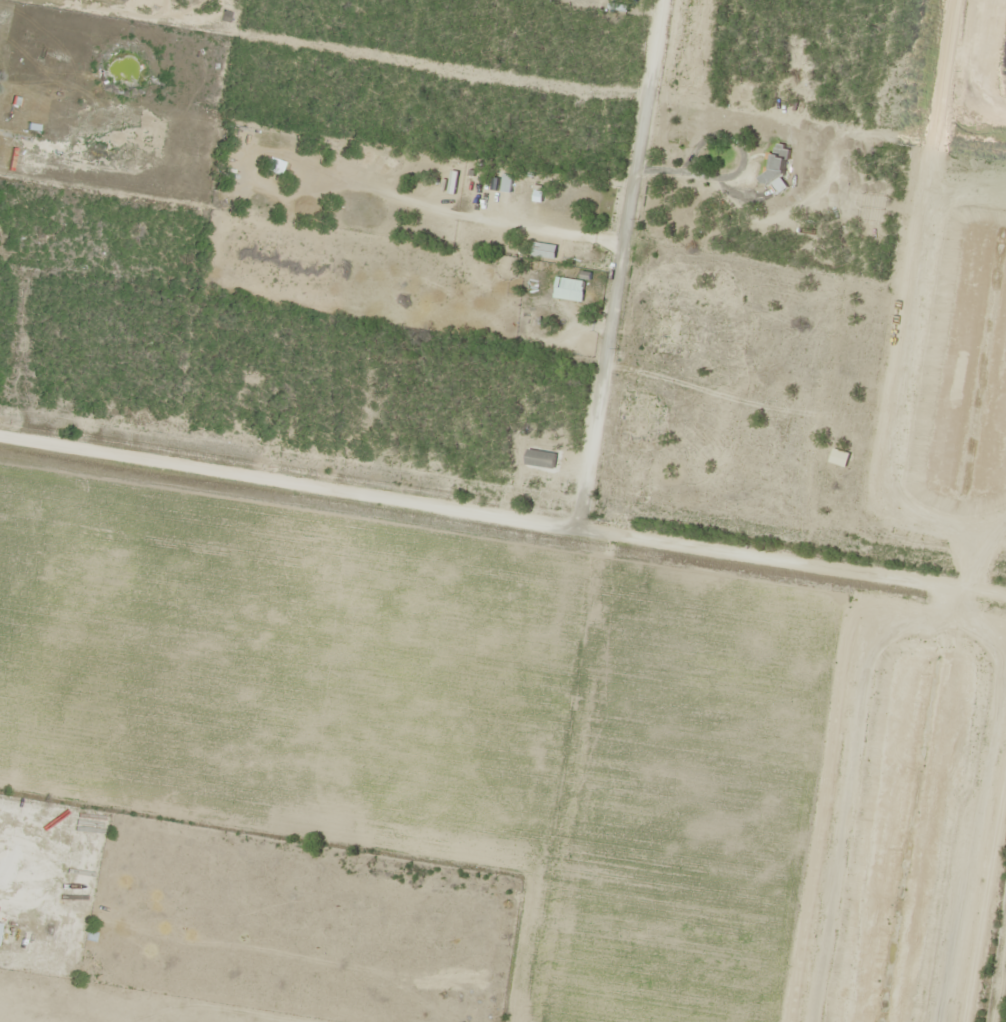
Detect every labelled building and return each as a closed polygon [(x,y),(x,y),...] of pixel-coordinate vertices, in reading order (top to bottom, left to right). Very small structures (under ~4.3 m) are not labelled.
[(789,147),(770,146),(767,184),(774,184),(774,190),(786,191),(789,147)] [(584,281),(555,278),(552,299),(581,302),(584,281)] [(538,285),(520,283),(519,294),(537,296),(538,285)]
